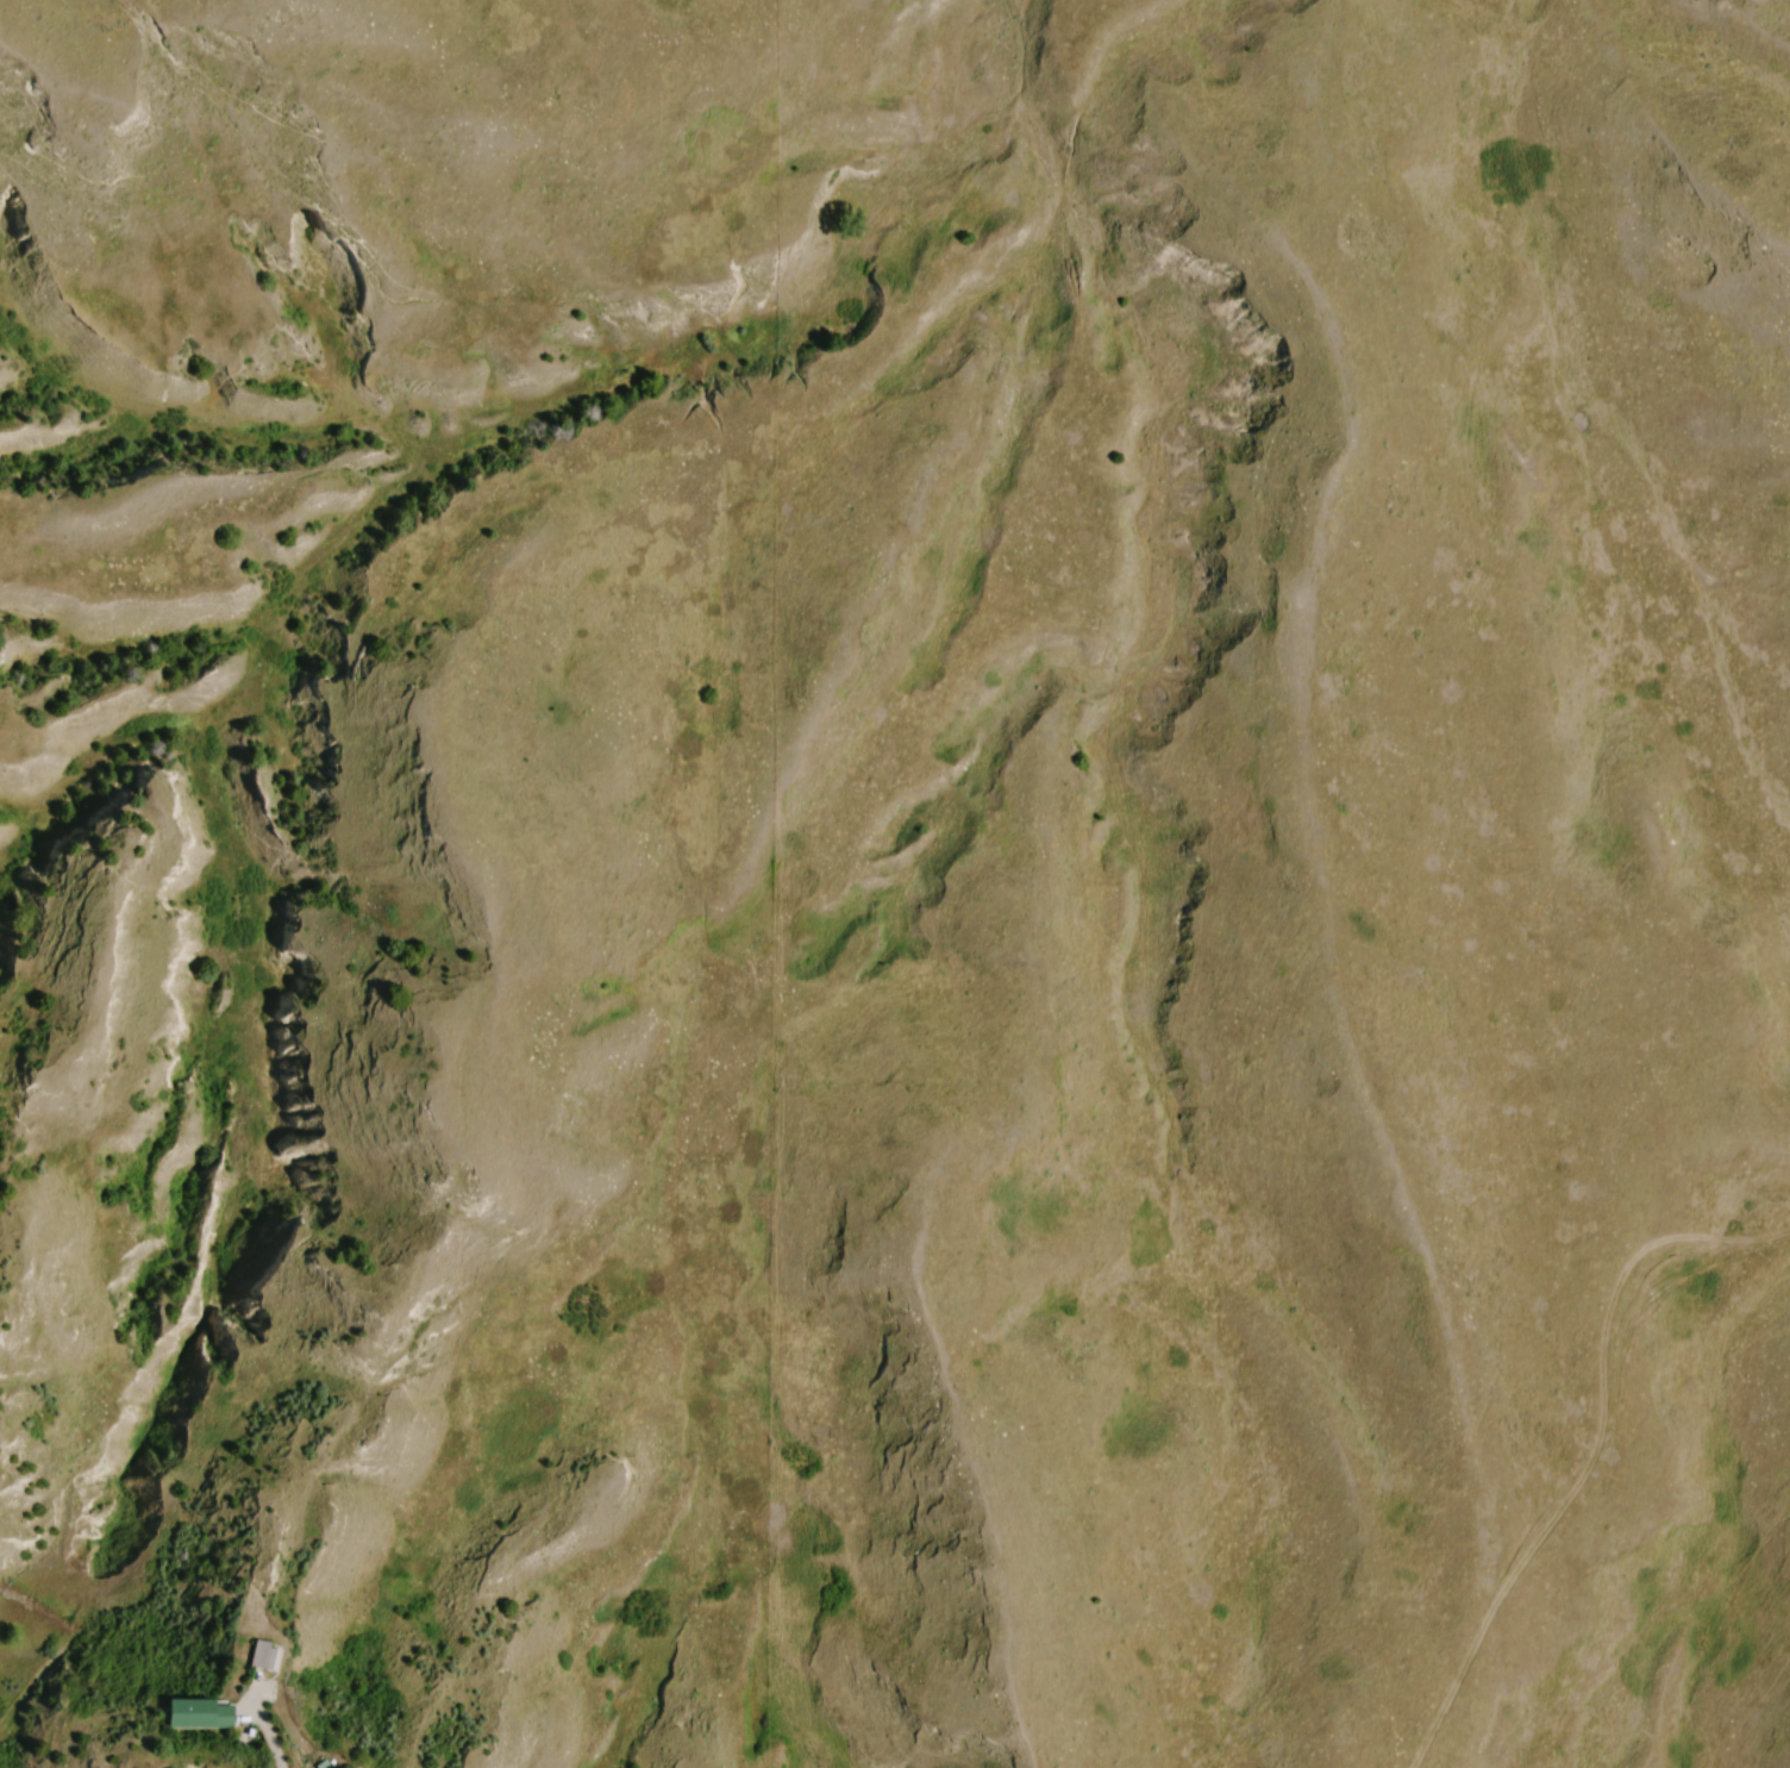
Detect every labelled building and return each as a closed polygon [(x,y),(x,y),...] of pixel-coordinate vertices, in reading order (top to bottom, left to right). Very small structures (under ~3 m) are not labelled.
[(300,1650),(269,1639),(260,1665),(291,1676),(300,1650)] [(170,1700),(170,1727),(236,1728),(237,1701),(170,1700)]
